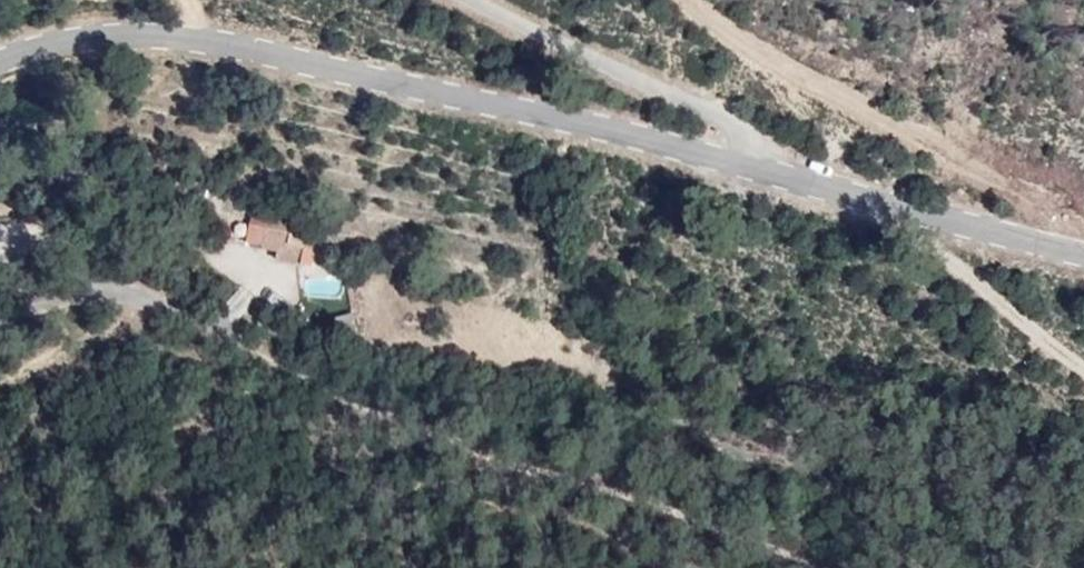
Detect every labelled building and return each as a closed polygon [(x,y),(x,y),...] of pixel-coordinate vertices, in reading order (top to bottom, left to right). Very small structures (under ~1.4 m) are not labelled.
[(273,245),(280,217),(281,215),(265,208),(258,241),(273,245)] [(315,226),(280,217),(273,245),(273,248),(282,251),(281,260),(307,266),(310,249),(320,251),(323,232),(315,229),(315,226)] [(246,241),(248,223),(230,221),(228,239),(246,241)] [(317,269),(320,251),(310,249),(307,266),(317,269)] [(337,323),(339,337),(356,337),(352,321),(337,323)]
